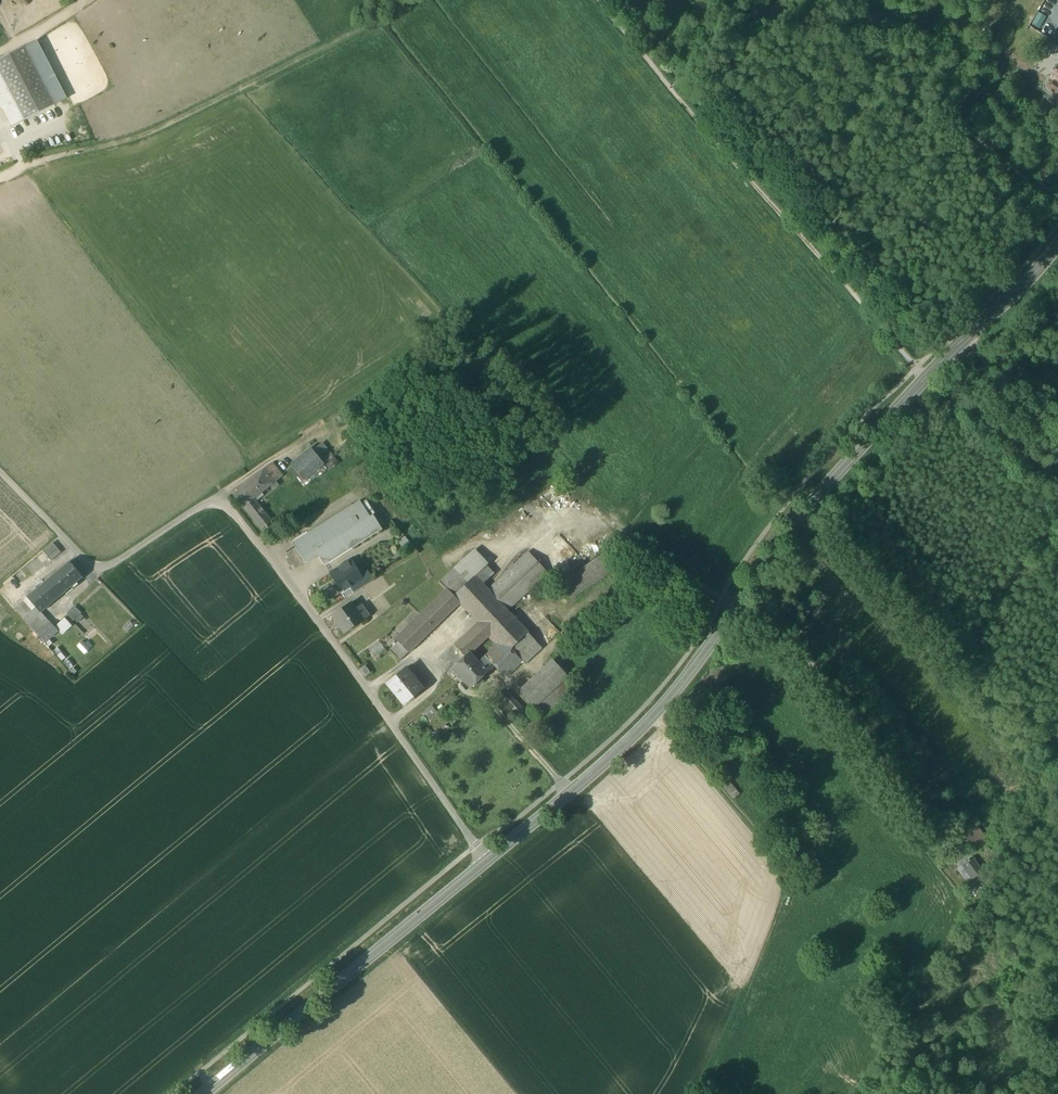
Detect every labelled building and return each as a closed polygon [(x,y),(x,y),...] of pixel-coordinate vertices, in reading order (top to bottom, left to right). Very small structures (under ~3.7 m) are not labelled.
[(37,41),(24,47),(54,105),(67,98),(37,41)] [(0,59),(0,72),(5,82),(10,91),(0,96),(0,101),(3,107),(15,101),(25,120),(54,105),(24,47),(0,59)] [(1054,80),(1057,83),(1057,67),(1057,66),(1050,77),(1054,80)] [(1057,92),(1057,83),(1054,80),(1048,89),(1056,94),(1057,92)] [(0,84),(0,96),(10,91),(5,82),(0,84)] [(12,127),(25,120),(15,101),(3,107),(0,101),(0,104),(12,127)] [(377,443),(381,449),(388,443),(386,441),(390,438),(388,435),(384,438),(377,443)] [(313,451),(323,464),(332,456),(321,444),(313,451)] [(292,467),(303,481),(324,464),(323,464),(313,451),(312,450),(292,467)] [(268,467),(278,479),(282,476),(272,464),(268,467)] [(244,507),(262,530),(266,526),(267,528),(269,526),(268,525),(272,522),(254,499),(278,479),(268,467),(256,476),(233,494),(243,507),(244,507)] [(374,487),(382,497),(388,491),(381,482),(374,487)] [(293,543),(296,549),(297,549),(303,559),(318,550),(370,517),(360,501),(352,506),(308,534),(293,543)] [(306,532),(308,534),(352,506),(351,504),(306,532)] [(373,515),(370,517),(318,550),(327,564),(382,530),(373,515)] [(42,551),(51,561),(61,553),(53,543),(42,551)] [(305,562),(303,559),(297,549),(296,549),(287,555),(289,558),(287,559),(287,561),(290,565),(291,565),(293,564),(296,568),(305,562)] [(453,595),(475,576),(487,565),(473,551),(439,582),(446,589),(446,588),(453,595)] [(529,552),(488,590),(507,610),(548,573),(529,552)] [(561,582),(572,599),(617,569),(606,553),(561,582)] [(360,575),(361,575),(351,560),(348,562),(358,578),(361,577),(360,575)] [(69,562),(27,597),(41,612),(71,587),(77,582),(82,577),(69,562)] [(354,592),(351,587),(360,581),(358,578),(348,562),(335,570),(330,572),(335,580),(322,588),(330,600),(342,593),(345,598),(354,592)] [(493,573),(487,565),(475,576),(482,584),(493,573)] [(351,587),(354,592),(373,581),(367,571),(361,575),(360,575),(361,577),(358,578),(360,581),(351,587)] [(488,590),(482,584),(475,576),(453,595),(446,588),(446,589),(419,614),(434,629),(460,603),(478,623),(454,645),(466,657),(470,653),(471,653),(479,645),(487,638),(486,638),(487,635),(489,633),(510,613),(507,610),(488,590)] [(58,631),(41,612),(27,597),(24,599),(25,600),(15,608),(15,607),(15,608),(45,643),(58,631)] [(332,616),(345,633),(369,616),(363,608),(357,612),(351,603),(332,616)] [(67,613),(78,623),(85,615),(74,605),(67,613)] [(542,648),(510,613),(489,633),(487,635),(496,645),(494,646),(489,650),(490,651),(483,658),(479,662),(487,671),(488,672),(494,666),(503,676),(520,660),(525,664),(542,648)] [(409,653),(434,629),(419,614),(395,639),(398,642),(408,653),(409,653)] [(389,650),(400,661),(408,653),(398,642),(389,650)] [(483,681),(480,678),(487,671),(479,662),(471,653),(470,653),(466,657),(453,669),(462,678),(470,687),(475,682),(478,686),(483,681)] [(534,707),(567,676),(553,660),(520,692),(534,707)] [(361,669),(366,676),(370,672),(365,666),(361,669)] [(387,684),(404,704),(421,691),(410,677),(412,675),(406,668),(387,684)] [(423,689),(412,675),(410,677),(421,691),(423,689)] [(576,685),(567,676),(534,707),(543,716),(576,685)] [(960,827),(979,853),(990,844),(971,818),(964,824),(962,821),(957,825),(959,827),(960,827)] [(962,865),(972,879),(983,871),(972,857),(962,865)]
